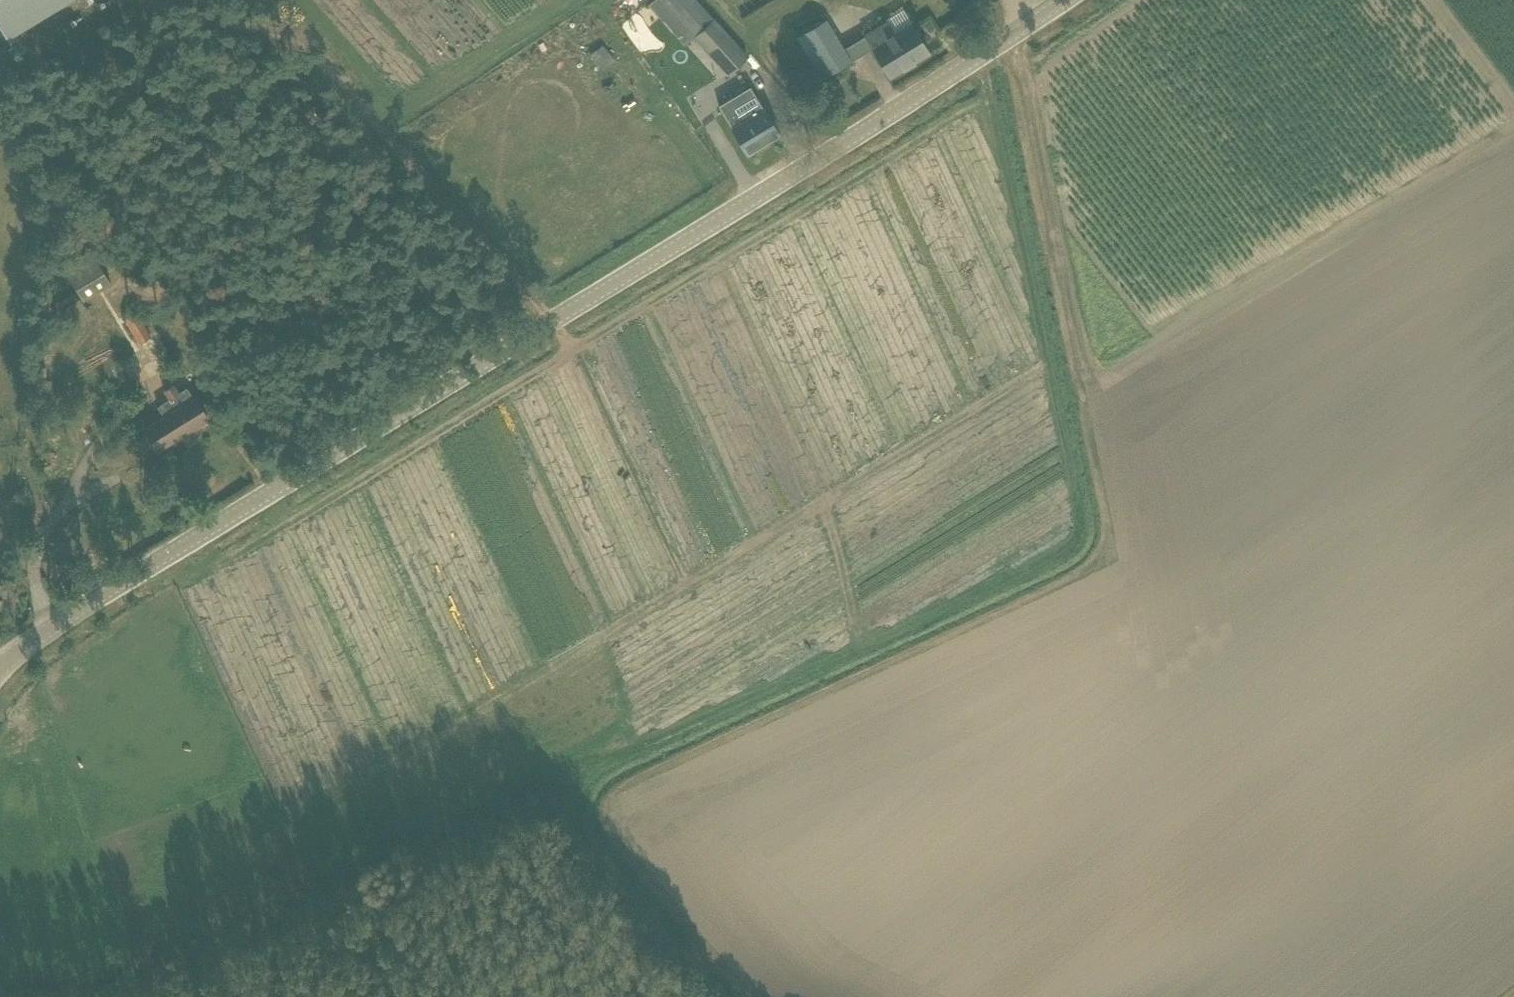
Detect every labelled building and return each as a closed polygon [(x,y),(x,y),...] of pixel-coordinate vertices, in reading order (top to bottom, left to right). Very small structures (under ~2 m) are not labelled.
[(714,18),(714,19),(704,8),(685,25),(695,36),(728,73),(748,56),(714,18)] [(851,59),(841,42),(827,18),(798,35),(822,76),(851,59)] [(888,21),(866,34),(889,74),(929,51),(912,23),(895,33),(888,21)] [(728,119),(747,151),(778,133),(759,101),(742,110),(733,96),(720,104),(728,119)] [(93,252),(65,269),(83,299),(111,282),(93,252)] [(124,316),(139,341),(150,334),(135,309),(124,316)] [(158,448),(208,417),(194,396),(193,397),(187,386),(178,392),(173,386),(167,389),(171,396),(158,405),(164,416),(145,428),(158,448)]
